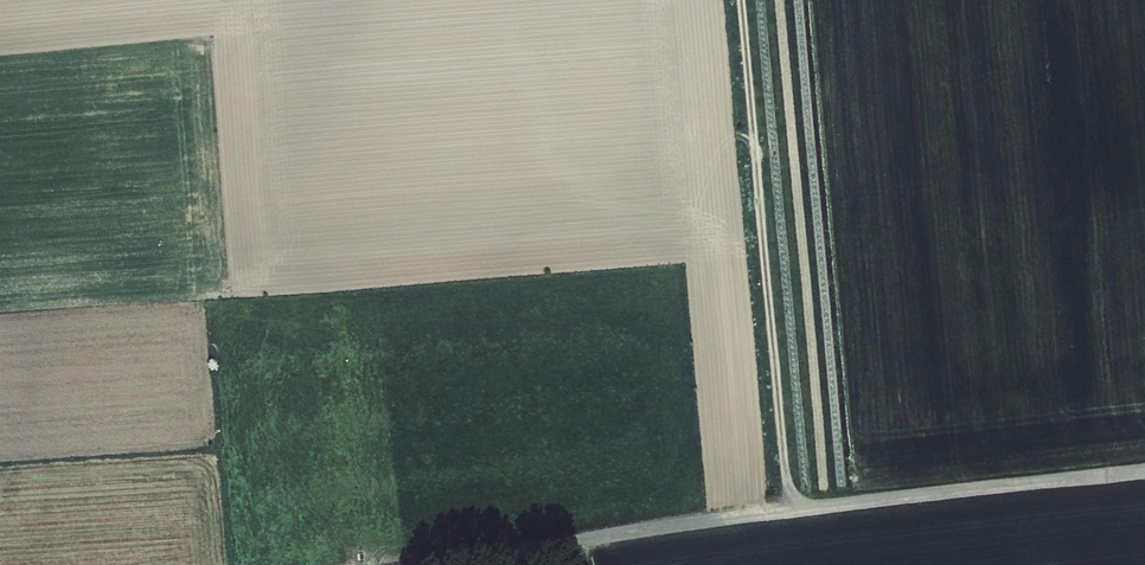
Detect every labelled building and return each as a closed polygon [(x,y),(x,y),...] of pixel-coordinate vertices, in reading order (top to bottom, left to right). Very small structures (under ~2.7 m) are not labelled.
[(730,506),(711,511),(714,519),(732,514),(730,506)]
